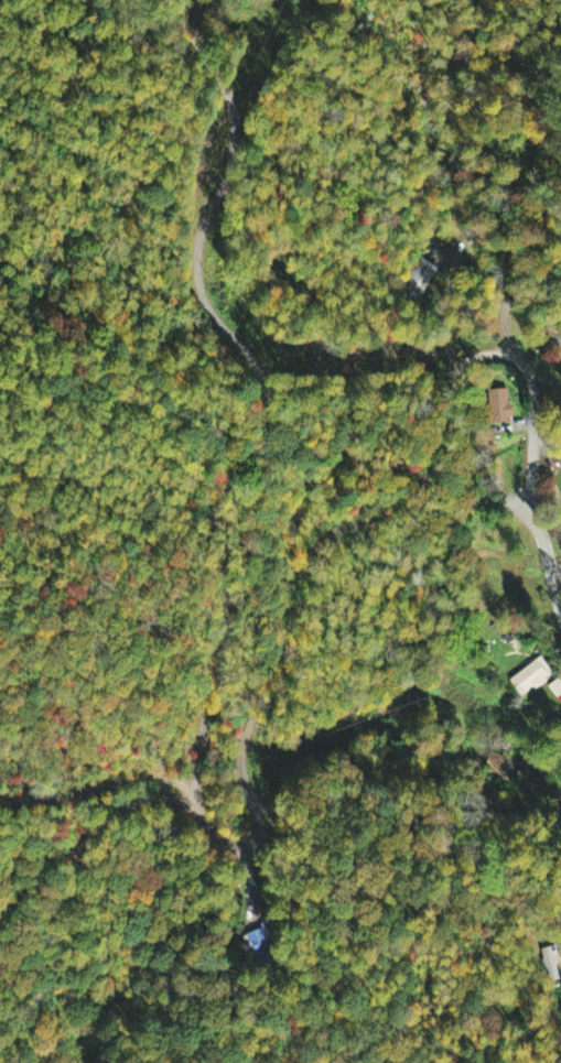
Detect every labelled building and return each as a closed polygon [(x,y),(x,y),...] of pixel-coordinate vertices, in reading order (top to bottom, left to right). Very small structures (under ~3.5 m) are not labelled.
[(407,284),(425,294),(439,268),(421,259),(407,284)] [(494,420),(494,389),(513,389),(514,405),(516,405),(516,414),(513,414),(513,420),(494,420)] [(537,585),(531,592),(508,571),(514,564),(525,575),(537,585)] [(540,652),(510,679),(526,694),(558,670),(540,652)] [(490,750),(520,758),(516,782),(484,772),(490,750)] [(231,916),(229,911),(241,904),(256,933),(242,940),(235,923),(227,926),(224,920),(231,916)]
